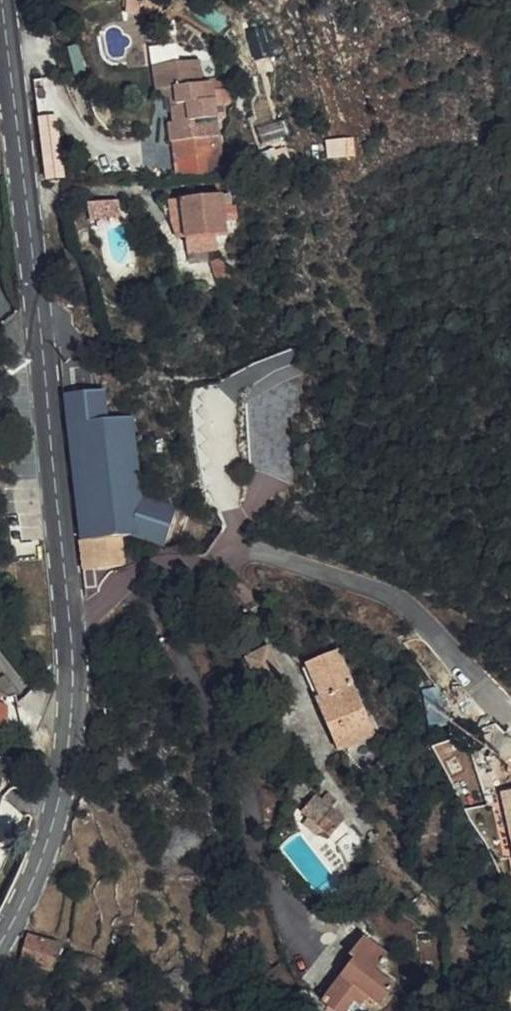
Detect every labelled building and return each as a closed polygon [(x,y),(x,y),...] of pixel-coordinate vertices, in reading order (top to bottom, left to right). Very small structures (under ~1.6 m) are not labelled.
[(206,101),(203,61),(159,65),(162,92),(178,91),(181,128),(174,128),(176,147),(182,146),(183,167),(223,164),(221,141),(212,142),(210,127),(219,126),(217,100),(206,101)] [(40,118),(46,178),(64,176),(57,116),(40,118)] [(227,235),(223,195),(181,200),(185,239),(227,235)] [(233,277),(223,255),(209,260),(219,283),(233,277)] [(158,537),(158,532),(173,538),(182,500),(144,491),(135,414),(108,416),(105,387),(64,390),(83,565),(98,564),(123,562),(121,535),(158,537)] [(271,646),(248,658),(263,687),(286,675),(271,646)] [(380,733),(343,650),(312,664),(325,695),(317,699),(340,750),(380,733)] [(310,827),(312,829),(330,810),(337,803),(329,795),(322,803),(315,797),(297,815),(310,827)] [(487,807),(496,848),(509,845),(510,844),(510,802),(487,807)] [(330,810),(312,829),(318,834),(326,843),(345,824),(330,810)] [(366,965),(331,1010),(374,1010),(376,1008),(381,1010),(389,1010),(401,995),(384,983),(399,963),(375,945),(362,962),(366,965)] [(50,981),(58,956),(28,946),(18,971),(50,981)]
